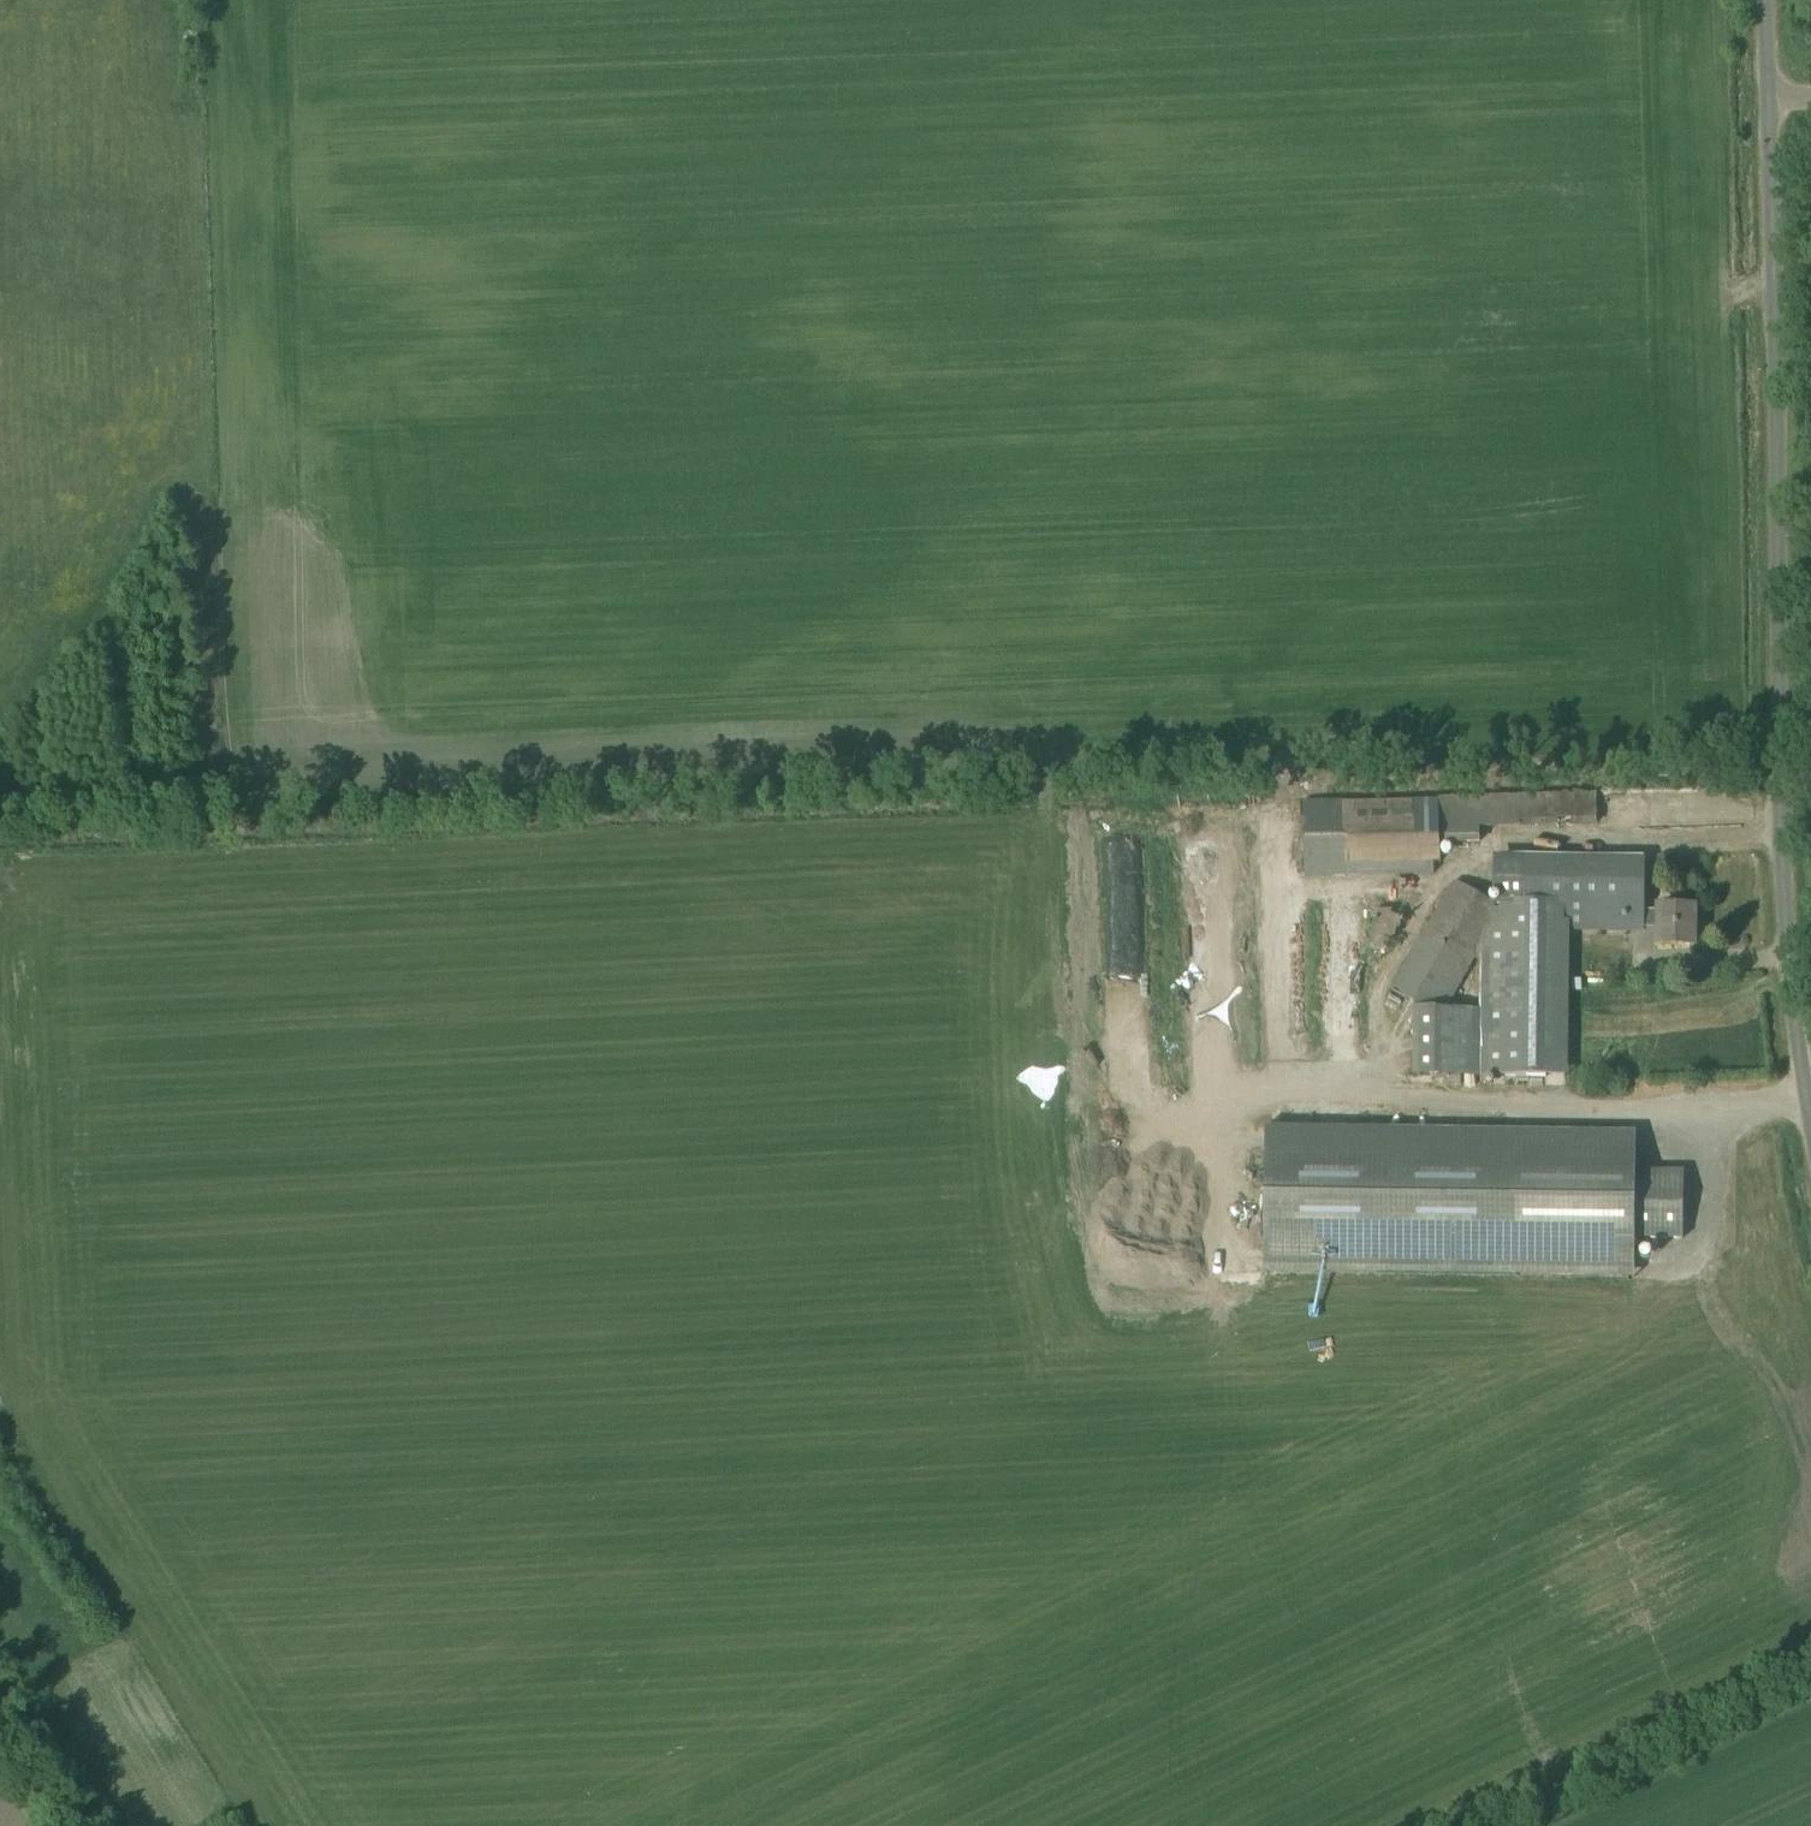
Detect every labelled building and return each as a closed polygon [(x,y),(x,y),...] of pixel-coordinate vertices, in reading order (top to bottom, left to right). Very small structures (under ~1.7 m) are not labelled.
[(1302,800),(1305,875),(1433,872),(1433,862),(1441,862),(1440,844),(1480,843),(1479,829),(1596,825),(1595,793),(1302,800)] [(1500,857),(1500,900),(1529,900),(1529,863),(1534,863),(1533,891),(1553,891),(1553,858),(1500,857)] [(1591,906),(1591,930),(1644,931),(1644,927),(1655,927),(1655,944),(1670,945),(1694,945),(1695,906),(1658,906),(1658,910),(1643,910),(1643,859),(1624,859),(1623,907),(1591,906)] [(1260,864),(1258,908),(1286,909),(1288,865),(1260,864)] [(1454,879),(1389,990),(1413,1004),(1433,1016),(1498,905),(1490,900),(1454,879)] [(1481,1083),(1564,1082),(1565,908),(1496,909),(1483,954),(1481,1083)] [(1473,1082),(1471,1017),(1413,1019),(1415,1084),(1473,1082)] [(1265,1125),(1264,1273),(1634,1277),(1634,1238),(1635,1171),(1636,1130),(1265,1125)] [(1634,1238),(1682,1238),(1683,1171),(1635,1171),(1634,1238)] [(1163,1174),(1164,1232),(1200,1231),(1199,1174),(1163,1174)]
